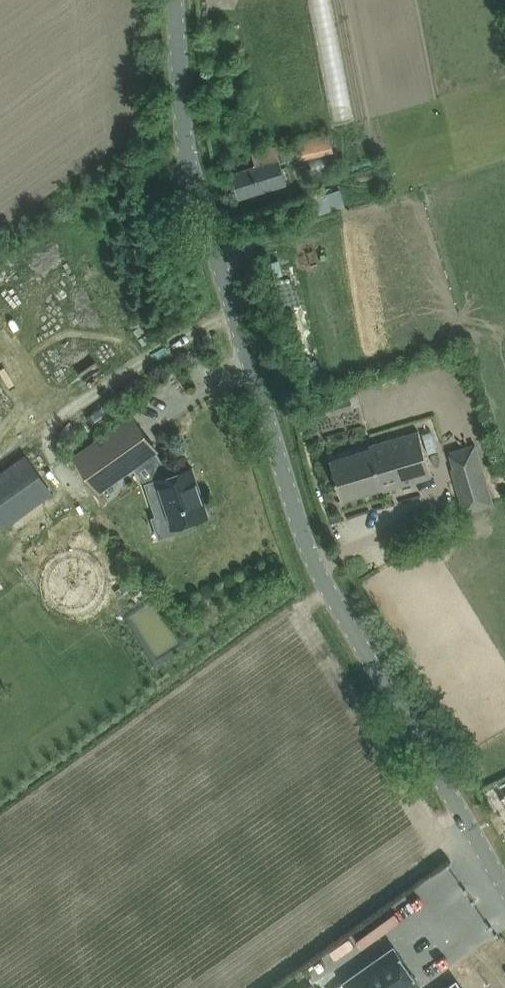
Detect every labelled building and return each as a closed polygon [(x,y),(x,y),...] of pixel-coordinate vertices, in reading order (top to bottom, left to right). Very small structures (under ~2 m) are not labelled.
[(296,141),(294,141),(299,159),(333,151),(329,133),(296,141)] [(256,165),(232,172),(239,197),(288,182),(276,145),(252,153),(256,165)] [(340,188),(310,197),(315,214),(345,205),(340,188)] [(116,427),(77,455),(101,489),(134,466),(141,461),(145,458),(156,450),(157,449),(133,415),(116,427)] [(419,429),(389,437),(370,443),(371,447),(331,459),(342,499),(398,483),(399,484),(432,474),(419,429)] [(476,443),(449,451),(454,467),(452,468),(464,513),(494,505),(476,443)] [(156,450),(145,458),(158,478),(146,482),(156,517),(164,514),(171,534),(195,526),(193,520),(208,515),(192,466),(172,473),(156,450)] [(0,471),(0,513),(41,483),(22,455),(0,471)] [(429,493),(428,480),(415,481),(416,494),(429,493)] [(124,584),(115,589),(120,596),(129,591),(124,584)] [(345,981),(350,987),(420,987),(419,987),(421,986),(394,947),(345,981)]
